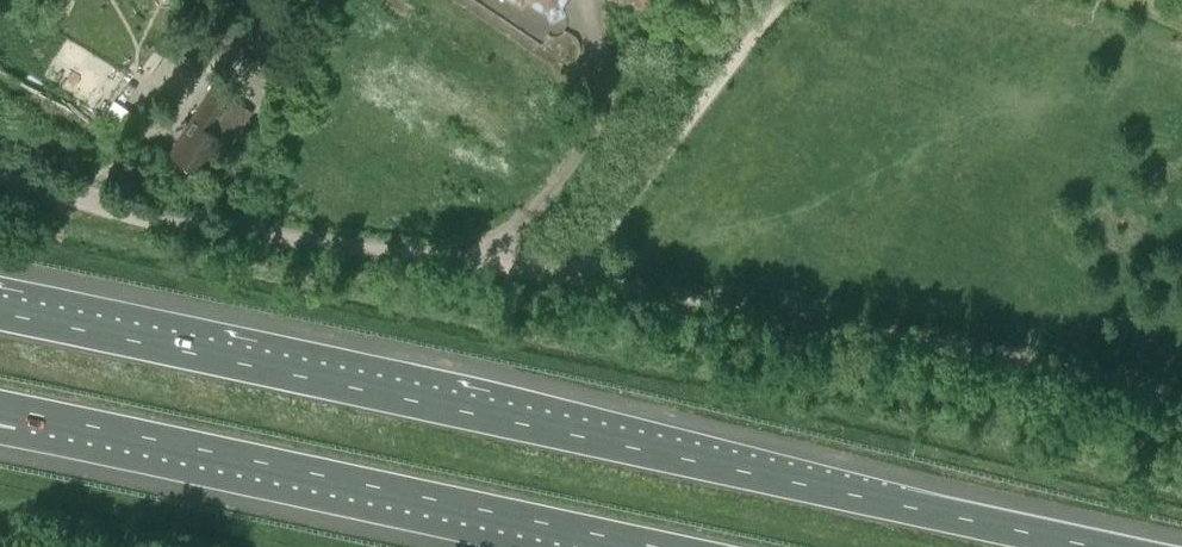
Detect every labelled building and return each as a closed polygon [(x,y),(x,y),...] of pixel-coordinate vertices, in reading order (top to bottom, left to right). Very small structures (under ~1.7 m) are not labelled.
[(547,9),(551,16),(563,10),(560,3),(562,0),(534,0),(547,9)] [(647,9),(653,0),(634,0),(647,9)] [(207,37),(223,53),(240,35),(224,19),(207,37)] [(198,173),(221,137),(230,145),(253,110),(232,98),(215,87),(170,156),(198,173)]
